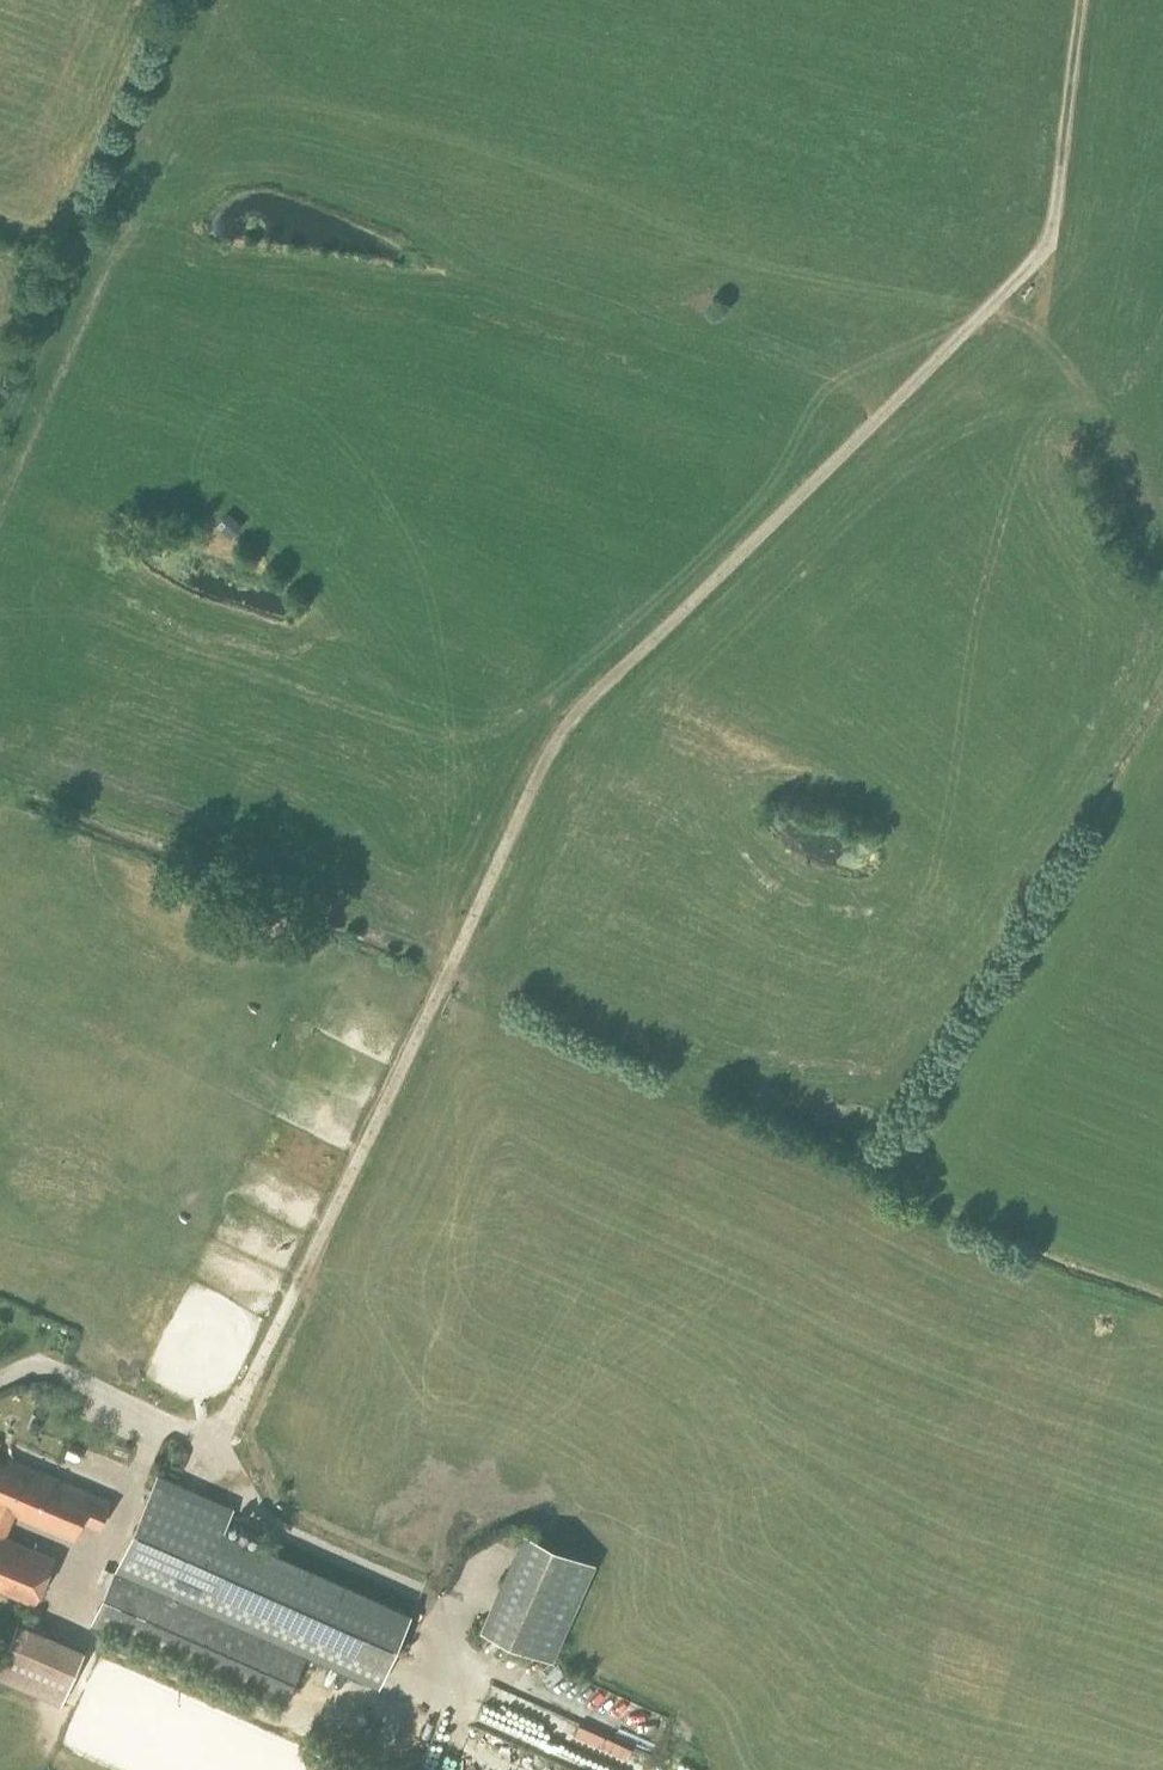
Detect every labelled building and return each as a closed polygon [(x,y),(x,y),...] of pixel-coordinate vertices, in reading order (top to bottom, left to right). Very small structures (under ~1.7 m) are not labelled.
[(8,1427),(4,1443),(20,1447),(24,1431),(8,1427)] [(47,1527),(75,1539),(82,1520),(101,1528),(113,1499),(11,1457),(8,1464),(0,1461),(0,1506),(16,1513),(16,1514),(47,1527)] [(161,1474),(94,1623),(284,1708),(308,1654),(383,1688),(414,1620),(225,1535),(237,1508),(161,1474)] [(47,1580),(57,1558),(6,1536),(16,1514),(16,1513),(0,1506),(0,1585),(37,1601),(47,1580)] [(531,1536),(489,1631),(556,1661),(599,1567),(531,1536)] [(84,1640),(75,1636),(23,1615),(2,1667),(63,1690),(84,1640)] [(56,1745),(132,1769),(223,1769),(226,1762),(214,1758),(215,1755),(170,1740),(179,1713),(158,1706),(167,1681),(136,1671),(134,1675),(85,1659),(56,1745)] [(610,1729),(617,1742),(632,1734),(624,1721),(610,1729)]
